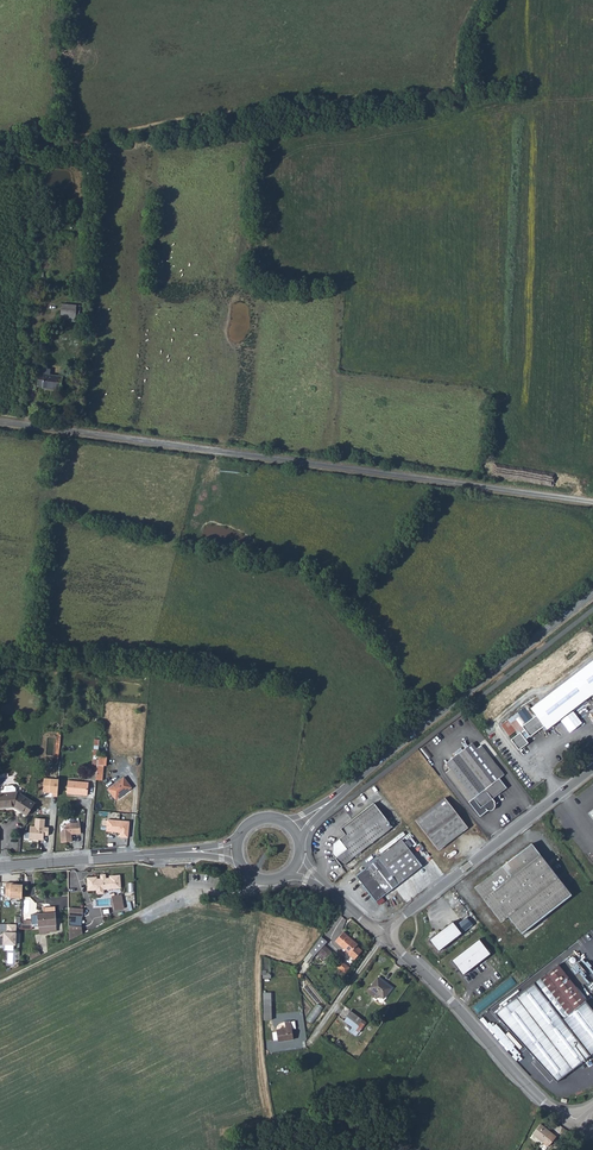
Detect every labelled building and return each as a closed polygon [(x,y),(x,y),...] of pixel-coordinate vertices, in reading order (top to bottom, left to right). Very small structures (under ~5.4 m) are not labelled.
[(59,317),(74,318),(76,296),(61,295),(59,317)] [(49,370),(39,369),(37,369),(37,381),(42,382),(41,384),(61,385),(62,371),(49,370)] [(562,685),(578,705),(591,695),(592,697),(592,660),(562,685)] [(578,705),(562,685),(537,704),(553,724),(578,705)] [(553,724),(537,704),(531,708),(536,715),(522,725),(525,729),(520,732),(511,739),(519,749),(528,742),(526,739),(530,736),(531,736),(545,726),(547,729),(553,724)] [(480,816),(489,809),(492,810),(493,809),(493,806),(497,803),(493,798),(507,787),(500,777),(504,774),(481,744),(476,748),(472,742),(446,762),(450,768),(446,772),(480,816)] [(93,772),(92,779),(99,779),(100,764),(102,764),(103,755),(94,755),(94,758),(93,772)] [(108,786),(116,797),(130,786),(122,776),(108,786)] [(58,780),(44,779),(42,793),(51,794),(51,796),(57,796),(58,780)] [(67,792),(87,795),(89,782),(69,780),(67,792)] [(2,790),(0,790),(0,801),(0,805),(17,804),(29,812),(37,800),(21,789),(18,789),(2,790)] [(438,849),(467,826),(445,797),(415,820),(438,849)] [(340,865),(392,826),(373,802),(339,827),(344,833),(332,843),(331,853),(340,865)] [(47,817),(36,817),(36,824),(32,824),(31,839),(46,840),(46,835),(51,835),(51,826),(47,826),(47,817)] [(129,822),(107,819),(106,831),(120,833),(120,837),(128,838),(129,822)] [(60,835),(60,845),(71,844),(71,836),(76,836),(76,837),(80,837),(79,826),(67,827),(60,835)] [(373,903),(418,868),(412,860),(416,857),(408,847),(412,845),(408,840),(406,841),(404,842),(401,839),(353,877),(373,903)] [(508,917),(523,935),(530,929),(572,896),(532,845),(475,890),(501,922),(508,917)] [(412,860),(418,868),(422,865),(416,857),(412,860)] [(339,878),(346,872),(340,865),(333,871),(339,878)] [(97,877),(87,878),(88,888),(90,888),(90,891),(96,890),(97,895),(104,894),(103,888),(110,887),(110,889),(121,888),(120,876),(110,877),(110,878),(105,879),(105,877),(101,877),(101,879),(97,879),(97,877)] [(8,883),(3,883),(3,895),(6,895),(6,898),(20,898),(20,885),(8,885),(8,883)] [(111,897),(114,911),(124,909),(121,895),(111,897)] [(41,924),(59,924),(58,905),(46,906),(46,912),(34,912),(34,924),(41,924)] [(71,916),(75,916),(85,916),(85,908),(71,908),(71,916)] [(77,926),(71,927),(72,940),(85,934),(85,916),(75,916),(75,922),(76,922),(77,926)] [(462,933),(452,922),(429,940),(438,952),(462,933)] [(7,932),(4,932),(4,944),(21,946),(21,933),(17,932),(18,925),(8,924),(7,932)] [(342,931),(334,940),(348,952),(347,954),(353,959),(361,951),(355,945),(356,944),(342,931)] [(490,954),(479,939),(451,960),(463,975),(490,954)] [(319,941),(313,947),(321,955),(322,954),(327,958),(332,952),(319,941)] [(31,953),(34,958),(43,954),(41,949),(31,953)] [(336,967),(344,972),(348,967),(340,961),(336,967)] [(585,1001),(586,1000),(558,964),(494,1014),(556,1082),(592,1053),(592,1011),(585,1001)] [(376,977),(367,987),(374,992),(376,995),(380,998),(389,988),(376,977)] [(474,1007),(478,1012),(516,983),(512,978),(474,1007)] [(374,992),(367,987),(364,990),(370,996),(374,992)] [(263,992),(263,1020),(271,1019),(270,991),(263,992)] [(306,1020),(312,1024),(323,1007),(317,1003),(306,1020)] [(500,1034),(506,1028),(501,1023),(502,1022),(488,1008),(478,1018),(493,1034),(496,1031),(500,1034)] [(350,1011),(346,1017),(358,1025),(362,1020),(350,1011)] [(292,1025),(282,1026),(283,1030),(278,1030),(280,1043),(294,1041),(292,1025)] [(553,1135),(539,1124),(531,1133),(545,1144),(553,1135)]
